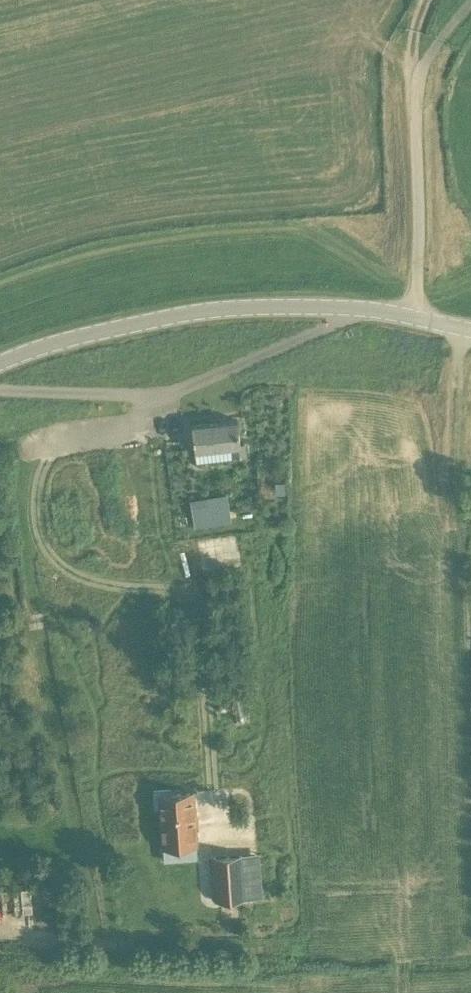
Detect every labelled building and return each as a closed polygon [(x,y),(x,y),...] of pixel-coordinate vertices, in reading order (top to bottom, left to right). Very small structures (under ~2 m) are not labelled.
[(237,418),(191,424),(194,449),(230,444),(232,456),(247,454),(246,442),(241,442),(237,418)] [(195,525),(230,519),(225,492),(191,498),(195,525)] [(170,788),(153,789),(154,807),(158,807),(161,846),(196,843),(193,791),(171,793),(170,788)] [(242,853),(212,855),(215,899),(245,897),(242,853)]
